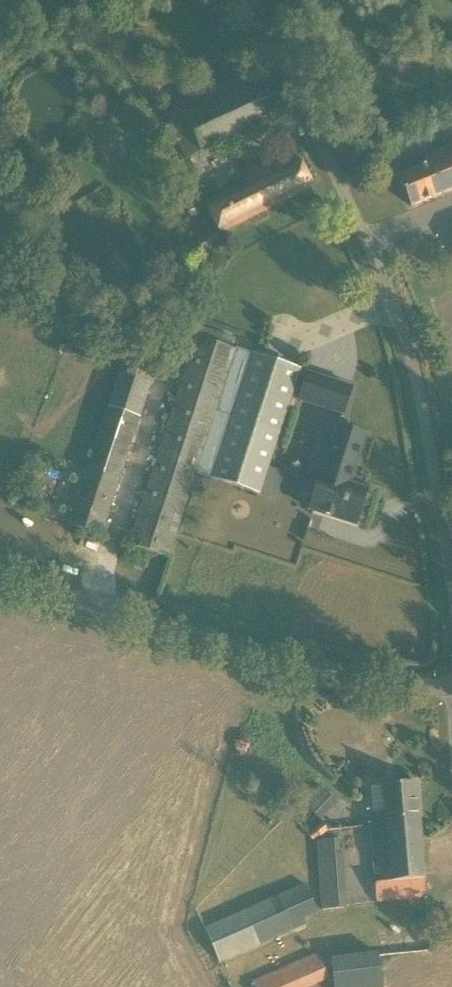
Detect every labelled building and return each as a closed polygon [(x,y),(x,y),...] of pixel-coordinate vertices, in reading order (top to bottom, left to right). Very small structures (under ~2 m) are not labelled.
[(159,87),(149,87),(149,96),(159,96),(159,87)] [(427,165),(398,177),(411,207),(451,190),(451,147),(424,158),(427,165)] [(241,174),(246,186),(206,205),(220,233),(313,187),(299,159),(271,173),(265,161),(241,174)] [(196,473),(236,350),(197,337),(129,546),(168,558),(196,473)] [(259,494),(299,371),(236,350),(196,473),(259,494)] [(154,375),(123,365),(69,526),(100,536),(154,375)] [(300,399),(343,413),(350,389),(308,375),(300,399)] [(322,476),(320,476),(309,510),(356,525),(367,491),(349,485),(366,435),(338,426),(322,476)] [(377,901),(426,897),(416,782),(382,786),(385,812),(369,813),(377,901)] [(320,820),(337,801),(319,785),(303,804),(317,818),(320,820)] [(315,831),(308,836),(313,842),(328,831),(322,823),(314,830),(315,831)] [(342,853),(340,839),(317,840),(316,840),(321,910),(343,909),(342,893),(347,893),(344,853),(342,853)] [(306,883),(277,895),(203,928),(219,964),(306,925),(304,920),(320,913),(306,883)] [(377,951),(331,957),(335,986),(381,986),(377,951)] [(318,953),(252,981),(254,986),(311,986),(330,979),(318,953)]
